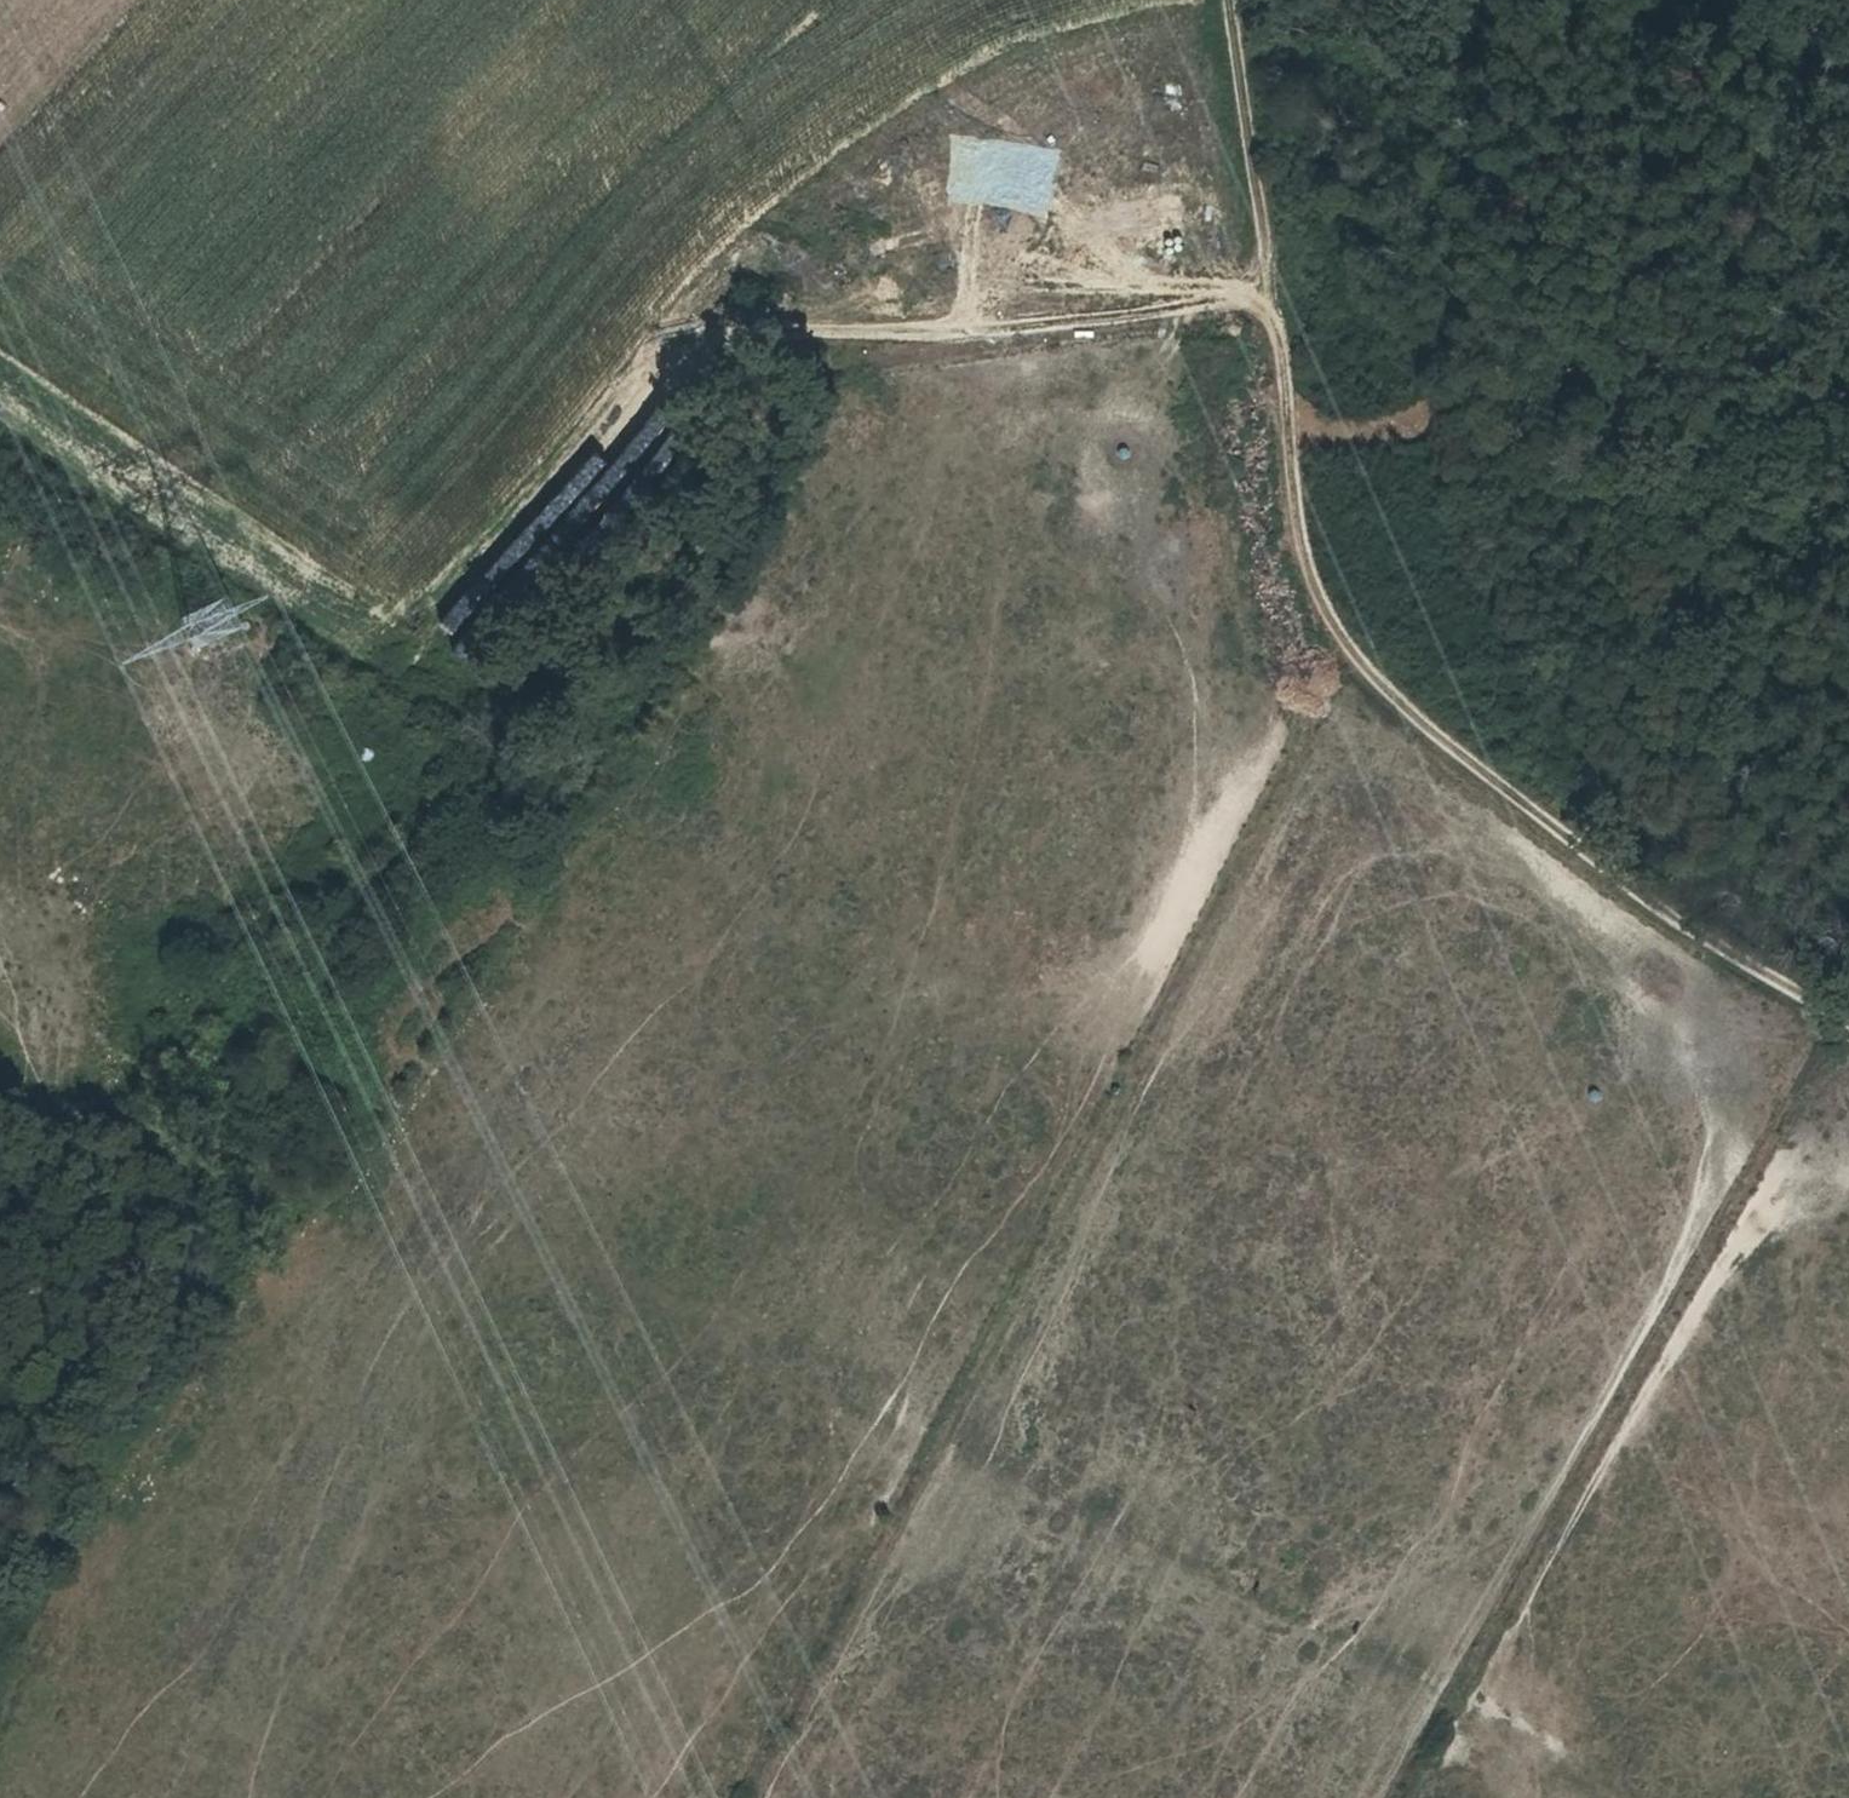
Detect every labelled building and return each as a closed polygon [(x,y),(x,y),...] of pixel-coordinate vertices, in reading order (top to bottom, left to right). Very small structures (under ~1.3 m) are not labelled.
[(663,460),(683,433),(650,407),(613,456),(627,467),(644,445),(663,460)]
